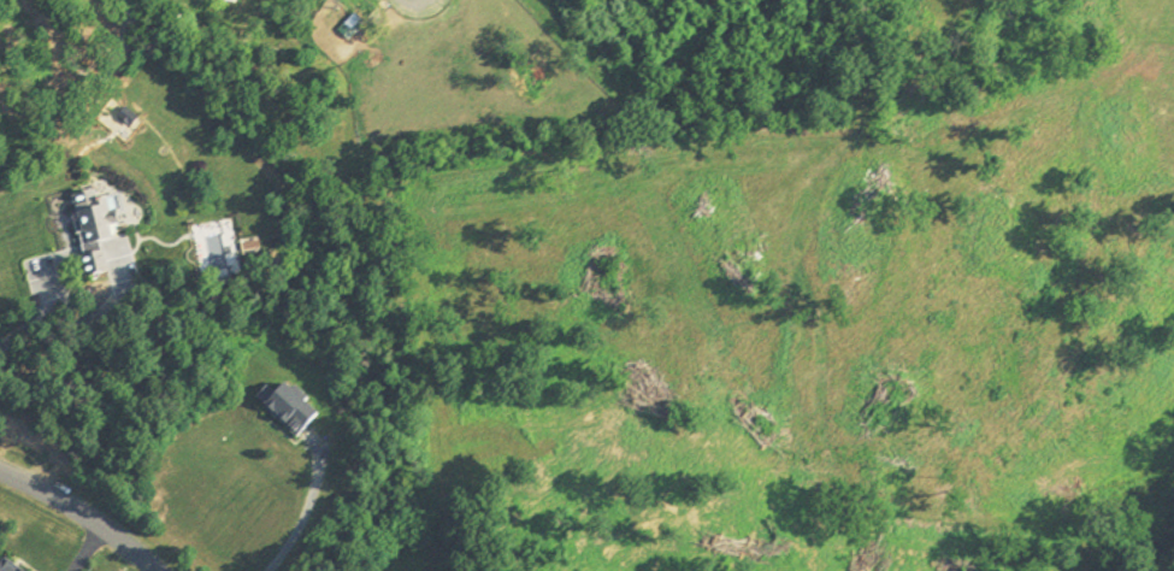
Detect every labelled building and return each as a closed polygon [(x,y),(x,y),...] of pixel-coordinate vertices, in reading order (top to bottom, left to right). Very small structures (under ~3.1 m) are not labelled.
[(86,280),(107,276),(101,242),(118,238),(110,196),(94,199),(92,191),(71,195),(86,280)] [(296,438),(320,413),(286,381),(262,406),(296,438)] [(2,558),(0,561),(0,570),(25,570),(2,558)]
